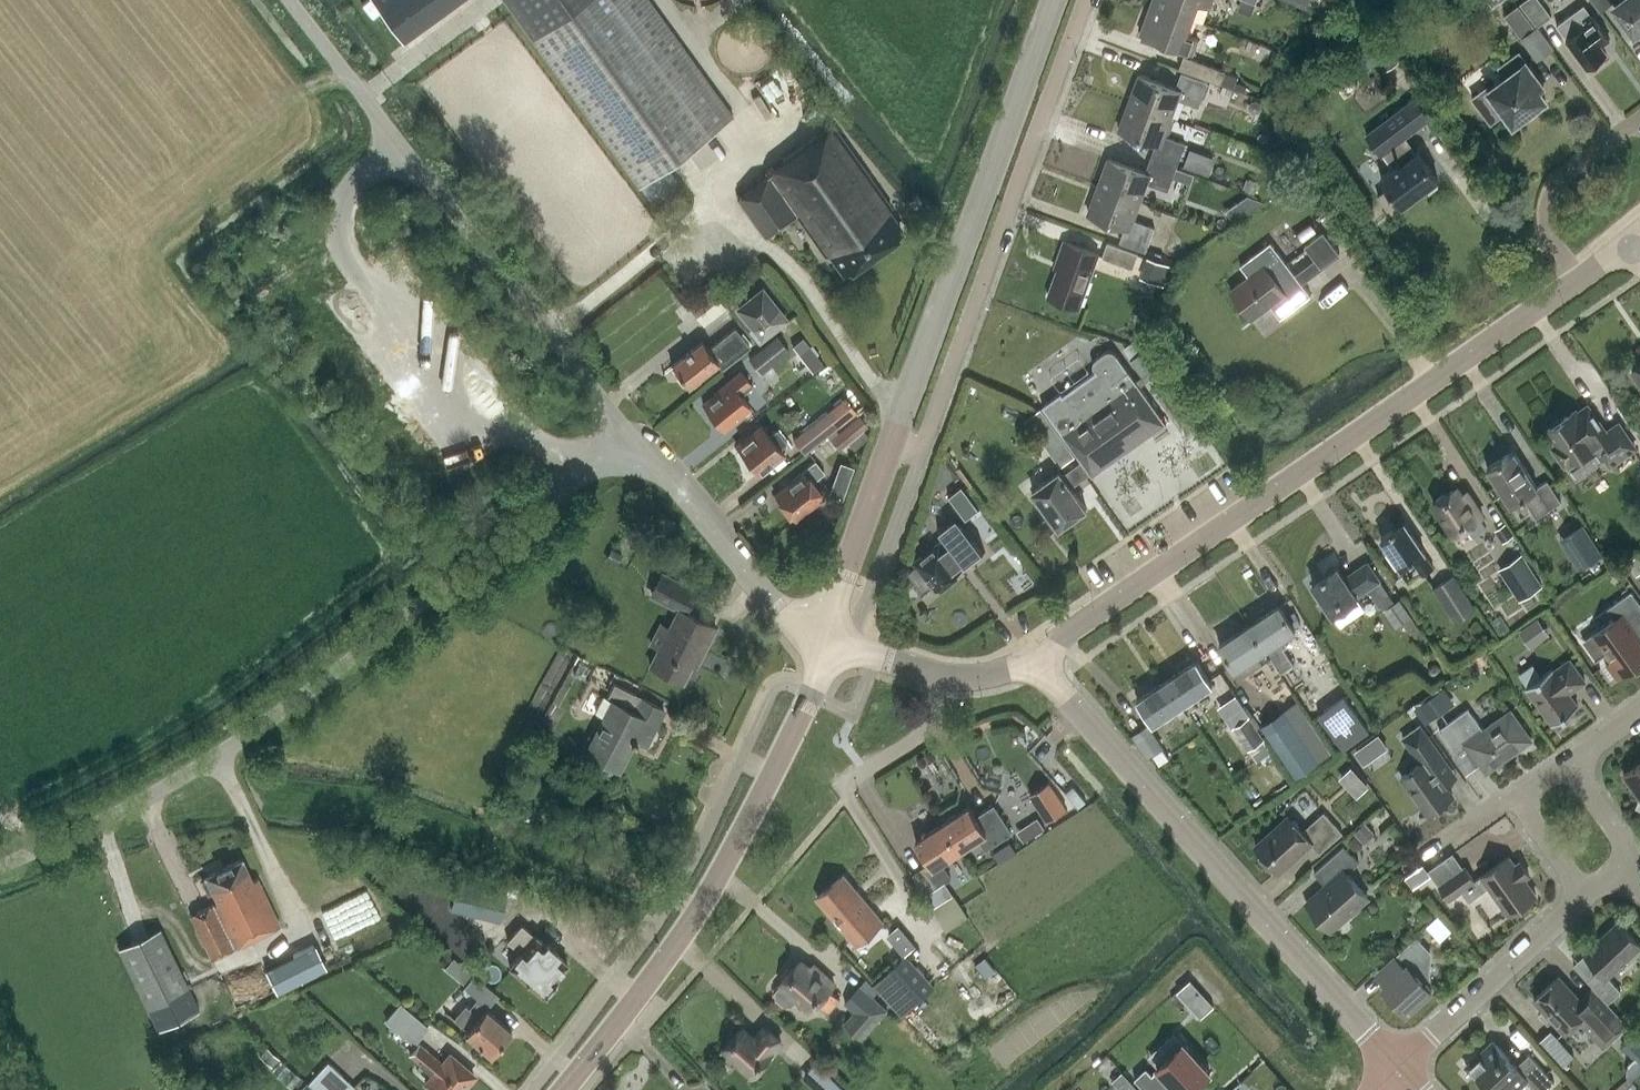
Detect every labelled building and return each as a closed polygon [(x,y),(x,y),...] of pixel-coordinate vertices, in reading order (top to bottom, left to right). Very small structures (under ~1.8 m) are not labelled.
[(403,39),(457,0),(374,0),(403,39)] [(640,184),(734,116),(650,0),(506,0),(640,184)] [(1152,3),(1193,18),(1199,3),(1210,7),(1213,0),(1153,0),(1152,3)] [(1552,15),(1540,0),(1523,0),(1520,2),(1538,26),(1552,15)] [(1601,9),(1613,0),(1594,0),(1601,9)] [(1615,5),(1635,31),(1639,28),(1639,0),(1622,0),(1615,5)] [(1193,53),(1199,38),(1188,34),(1193,18),(1152,3),(1141,33),(1193,53)] [(1522,36),(1521,37),(1537,59),(1553,47),(1536,24),(1535,26),(1519,3),(1505,13),(1522,36)] [(1564,32),(1568,38),(1567,38),(1570,42),(1571,44),(1573,48),(1576,50),(1588,67),(1593,63),(1596,62),(1600,59),(1602,56),(1607,53),(1601,45),(1610,38),(1584,3),(1557,22),(1564,32)] [(1400,58),(1382,30),(1366,41),(1385,68),(1400,58)] [(1472,97),(1490,122),(1506,111),(1514,122),(1517,119),(1522,120),(1528,115),(1529,111),(1546,98),(1538,87),(1544,83),(1528,61),(1527,61),(1520,51),(1499,66),(1507,76),(1490,89),(1487,85),(1472,97)] [(1180,67),(1216,81),(1221,83),(1226,70),(1184,55),(1180,67)] [(1226,70),(1221,83),(1245,91),(1248,85),(1237,81),(1239,75),(1226,70)] [(1178,98),(1199,106),(1208,81),(1182,72),(1176,87),(1140,74),(1130,101),(1172,116),(1178,98)] [(1415,154),(1403,138),(1430,117),(1415,97),(1367,133),(1382,154),(1384,153),(1394,167),(1381,177),(1389,187),(1378,195),(1391,212),(1402,204),(1402,205),(1438,178),(1418,151),(1415,154)] [(1252,101),(1249,105),(1251,110),(1255,113),(1260,111),(1263,107),(1262,102),(1256,99),(1252,101)] [(1165,135),(1172,116),(1130,101),(1119,129),(1156,142),(1151,156),(1177,166),(1186,142),(1165,135)] [(892,207),(832,122),(766,170),(769,174),(738,197),(765,235),(796,213),(826,254),(831,251),(846,272),(902,231),(887,210),(892,207)] [(1209,173),(1214,156),(1189,148),(1184,165),(1209,173)] [(1174,176),(1177,166),(1151,156),(1146,171),(1109,158),(1098,185),(1140,200),(1147,182),(1168,190),(1174,176)] [(1177,166),(1174,176),(1192,183),(1195,173),(1177,166)] [(1250,177),(1246,189),(1255,192),(1259,180),(1250,177)] [(1125,226),(1120,241),(1146,251),(1155,226),(1134,219),(1140,200),(1098,185),(1088,212),(1125,226)] [(1312,222),(1298,231),(1304,239),(1317,230),(1312,222)] [(1301,281),(1340,252),(1323,231),(1305,245),(1315,258),(1295,273),(1271,241),(1241,264),(1249,275),(1231,289),(1252,318),(1271,304),(1281,317),(1311,294),(1301,281)] [(1179,237),(1167,245),(1176,258),(1187,249),(1179,237)] [(1059,256),(1062,257),(1048,295),(1080,307),(1099,253),(1064,240),(1059,256)] [(1138,253),(1108,241),(1103,256),(1133,267),(1138,253)] [(1148,256),(1143,270),(1158,276),(1156,282),(1164,284),(1171,265),(1148,256)] [(739,307),(754,326),(750,329),(758,340),(785,318),(762,289),(739,307)] [(708,348),(702,340),(672,364),(688,385),(717,362),(722,367),(750,345),(735,326),(708,348)] [(482,373),(492,366),(464,329),(441,346),(475,391),(488,381),(482,373)] [(761,375),(790,352),(776,334),(748,358),(761,375)] [(1107,350),(1106,350),(1098,357),(1097,357),(1095,358),(1094,359),(1094,361),(1093,361),(1093,363),(1093,364),(1093,366),(1094,367),(1094,368),(1096,371),(1064,394),(1062,391),(1042,405),(1082,460),(1078,463),(1087,475),(1091,472),(1092,475),(1166,422),(1140,385),(1159,371),(1144,350),(1141,352),(1133,342),(1122,349),(1142,375),(1136,379),(1116,352),(1115,351),(1114,350),(1113,349),(1111,349),(1110,349),(1109,349),(1108,349),(1107,350)] [(1632,371),(1639,381),(1639,365),(1632,371)] [(703,403),(722,427),(750,405),(738,390),(750,381),(741,370),(714,391),(716,393),(703,403)] [(1598,464),(1607,458),(1610,463),(1635,446),(1619,423),(1606,431),(1588,404),(1577,412),(1576,409),(1564,417),(1560,416),(1552,421),(1552,426),(1548,428),(1558,443),(1553,446),(1576,479),(1598,464)] [(831,408),(793,438),(804,452),(842,422),(831,408)] [(840,450),(869,426),(858,414),(830,437),(840,450)] [(770,434),(762,425),(737,445),(758,472),(784,452),(780,447),(787,442),(777,428),(770,434)] [(1055,447),(1064,460),(1074,453),(1065,440),(1055,447)] [(1538,486),(1514,449),(1487,467),(1511,504),(1523,496),(1536,516),(1561,500),(1548,479),(1538,486)] [(775,494),(794,518),(823,495),(812,481),(825,471),(815,459),(793,477),(794,479),(775,494)] [(854,466),(841,462),(836,474),(849,479),(854,466)] [(1087,508),(1076,492),(1071,486),(1087,475),(1078,463),(1063,474),(1060,470),(1033,489),(1050,514),(1043,519),(1051,531),(1059,526),(1060,527),(1087,508)] [(962,486),(949,496),(966,518),(978,508),(962,486)] [(1483,514),(1467,490),(1463,493),(1458,486),(1434,502),(1442,515),(1440,516),(1453,534),(1465,526),(1472,535),(1486,525),(1480,516),(1483,514)] [(965,563),(982,549),(956,516),(939,530),(946,539),(943,542),(942,541),(916,561),(919,564),(907,573),(923,593),(934,584),(937,588),(961,569),(958,565),(964,561),(965,563)] [(1425,551),(1404,521),(1381,536),(1390,550),(1387,552),(1397,567),(1401,565),(1402,566),(1412,559),(1422,574),(1434,566),(1424,551),(1425,551)] [(1505,522),(1495,529),(1503,541),(1513,535),(1505,522)] [(1602,553),(1583,523),(1560,538),(1579,567),(1602,553)] [(1519,600),(1542,585),(1521,553),(1498,568),(1519,600)] [(1639,569),(1639,560),(1635,554),(1623,562),(1632,575),(1639,569)] [(1366,608),(1356,594),(1365,589),(1371,593),(1379,606),(1381,605),(1383,609),(1395,601),(1368,562),(1345,577),(1337,566),(1312,582),(1324,600),(1320,602),(1328,613),(1332,611),(1341,625),(1366,608)] [(648,643),(658,648),(651,664),(682,680),(700,645),(705,647),(716,626),(685,610),(695,589),(662,572),(652,591),(666,598),(665,599),(680,607),(670,626),(660,621),(648,643)] [(1454,574),(1432,587),(1454,622),(1475,608),(1454,574)] [(1619,616),(1584,641),(1596,659),(1607,653),(1612,660),(1607,664),(1617,677),(1639,661),(1639,638),(1639,636),(1639,630),(1639,602),(1632,590),(1611,605),(1619,616)] [(1391,630),(1403,622),(1413,638),(1422,632),(1400,598),(1395,601),(1383,609),(1379,612),(1391,630)] [(1287,645),(1281,638),(1295,628),(1279,604),(1249,624),(1270,656),(1280,671),(1293,663),(1283,647),(1287,645)] [(1539,616),(1519,629),(1525,638),(1544,625),(1539,616)] [(1235,668),(1240,676),(1270,656),(1249,624),(1219,644),(1235,668)] [(1553,723),(1578,705),(1569,692),(1586,680),(1570,658),(1553,670),(1552,668),(1527,686),(1553,723)] [(1191,698),(1213,683),(1197,659),(1167,679),(1188,711),(1196,705),(1191,698)] [(1137,699),(1153,723),(1175,708),(1180,716),(1188,711),(1167,679),(1137,699)] [(1231,687),(1250,715),(1263,707),(1244,679),(1231,687)] [(632,740),(636,742),(637,740),(645,744),(664,708),(615,682),(607,697),(613,700),(586,751),(618,768),(632,740)] [(1424,722),(1454,701),(1444,687),(1414,708),(1424,722)] [(1344,694),(1318,713),(1344,749),(1370,731),(1344,694)] [(1297,700),(1261,724),(1297,777),(1333,752),(1297,700)] [(1453,755),(1465,772),(1480,762),(1487,771),(1532,738),(1511,709),(1484,729),(1468,707),(1439,728),(1455,749),(1453,755)] [(1248,749),(1249,749),(1257,760),(1270,750),(1263,739),(1264,738),(1249,716),(1232,727),(1248,749)] [(1134,734),(1148,755),(1162,746),(1148,725),(1134,734)] [(1421,762),(1402,776),(1428,812),(1453,795),(1445,784),(1457,775),(1428,735),(1411,747),(1421,762)] [(1153,754),(1160,763),(1169,757),(1163,748),(1153,754)] [(1624,774),(1639,797),(1639,762),(1624,774)] [(1067,807),(1049,781),(1029,794),(1046,821),(1067,807)] [(517,799),(514,812),(533,816),(536,803),(517,799)] [(943,823),(960,850),(979,837),(986,848),(1012,831),(995,805),(977,817),(969,805),(943,823)] [(1303,830),(1290,815),(1256,846),(1278,870),(1310,841),(1319,852),(1343,831),(1324,811),(1303,830)] [(1038,816),(1026,824),(1034,835),(1045,827),(1038,816)] [(1364,822),(1353,832),(1363,842),(1374,832),(1364,822)] [(916,840),(933,867),(929,869),(925,867),(914,874),(926,893),(933,904),(940,899),(934,888),(951,877),(941,862),(960,850),(943,823),(916,840)] [(1010,841),(994,851),(1000,862),(1017,851),(1010,841)] [(1314,871),(1326,885),(1307,902),(1331,928),(1368,895),(1347,872),(1359,861),(1344,845),(1314,871)] [(1429,869),(1450,898),(1462,889),(1469,899),(1489,885),(1509,913),(1536,894),(1524,877),(1529,873),(1520,860),(1515,864),(1509,855),(1482,875),(1475,880),(1465,866),(1463,867),(1453,852),(1429,869)] [(212,889),(218,901),(191,913),(212,957),(280,924),(257,876),(253,879),(242,858),(205,875),(202,879),(208,891),(212,889)] [(882,921),(844,874),(817,896),(856,943),(882,921)] [(458,877),(451,907),(500,920),(508,889),(458,877)] [(946,930),(969,917),(954,893),(932,907),(946,930)] [(1599,968),(1587,978),(1608,1001),(1621,990),(1608,975),(1639,945),(1639,941),(1619,919),(1584,951),(1599,968)] [(522,923),(520,925),(508,939),(521,951),(510,965),(543,993),(557,977),(556,976),(568,962),(558,952),(559,951),(548,940),(547,941),(536,934),(535,936),(522,923)] [(900,924),(887,934),(904,954),(917,944),(900,924)] [(160,927),(119,947),(158,1027),(199,1007),(160,927)] [(1391,978),(1383,985),(1407,1012),(1432,989),(1423,980),(1428,976),(1429,952),(1415,937),(1381,967),(1391,978)] [(266,974),(275,994),(327,968),(317,949),(315,944),(263,968),(266,974)] [(902,1013),(934,985),(906,954),(874,982),(902,1013)] [(466,980),(472,973),(456,960),(450,967),(466,980)] [(776,996),(785,1004),(792,1004),(795,1000),(808,1012),(818,1002),(828,1011),(840,997),(830,988),(834,983),(813,964),(809,969),(799,960),(782,980),(783,981),(775,989),(776,996)] [(454,1017),(467,1029),(466,1031),(492,1053),(512,1029),(486,1008),(498,994),(474,974),(464,986),(477,997),(469,1007),(465,1003),(454,1017)] [(1559,975),(1534,998),(1564,1031),(1578,1018),(1604,1046),(1627,1024),(1608,1003),(1592,986),(1579,997),(1559,975)] [(853,1010),(843,1021),(861,1037),(887,1008),(860,984),(844,1002),(853,1010)] [(1214,1004),(1205,994),(1192,1006),(1201,1016),(1214,1004)] [(413,1043),(429,1025),(400,1001),(385,1019),(413,1043)] [(753,1073),(771,1053),(770,1051),(781,1039),(766,1026),(755,1038),(742,1027),(725,1046),(727,1047),(725,1049),(740,1061),(753,1073)] [(1551,1029),(1541,1039),(1564,1064),(1574,1054),(1551,1029)] [(1494,1040),(1469,1063),(1494,1089),(1513,1089),(1527,1077),(1539,1089),(1544,1089),(1554,1081),(1541,1067),(1549,1060),(1536,1047),(1529,1053),(1516,1065),(1494,1040)] [(434,1073),(426,1082),(436,1089),(460,1089),(474,1074),(450,1054),(443,1062),(419,1042),(410,1053),(434,1073)] [(1131,1079),(1132,1080),(1141,1089),(1172,1089),(1174,1088),(1175,1089),(1189,1089),(1208,1073),(1181,1044),(1155,1068),(1157,1070),(1151,1076),(1144,1068),(1131,1079)] [(280,1058),(266,1046),(258,1054),(272,1066),(280,1058)] [(802,1076),(818,1089),(823,1089),(835,1077),(817,1060),(802,1076)] [(328,1061),(309,1081),(318,1089),(349,1089),(354,1085),(328,1061)] [(1123,1088),(1125,1089),(1141,1089),(1132,1080),(1123,1088)] [(306,1081),(298,1089),(316,1089),(306,1081)]
